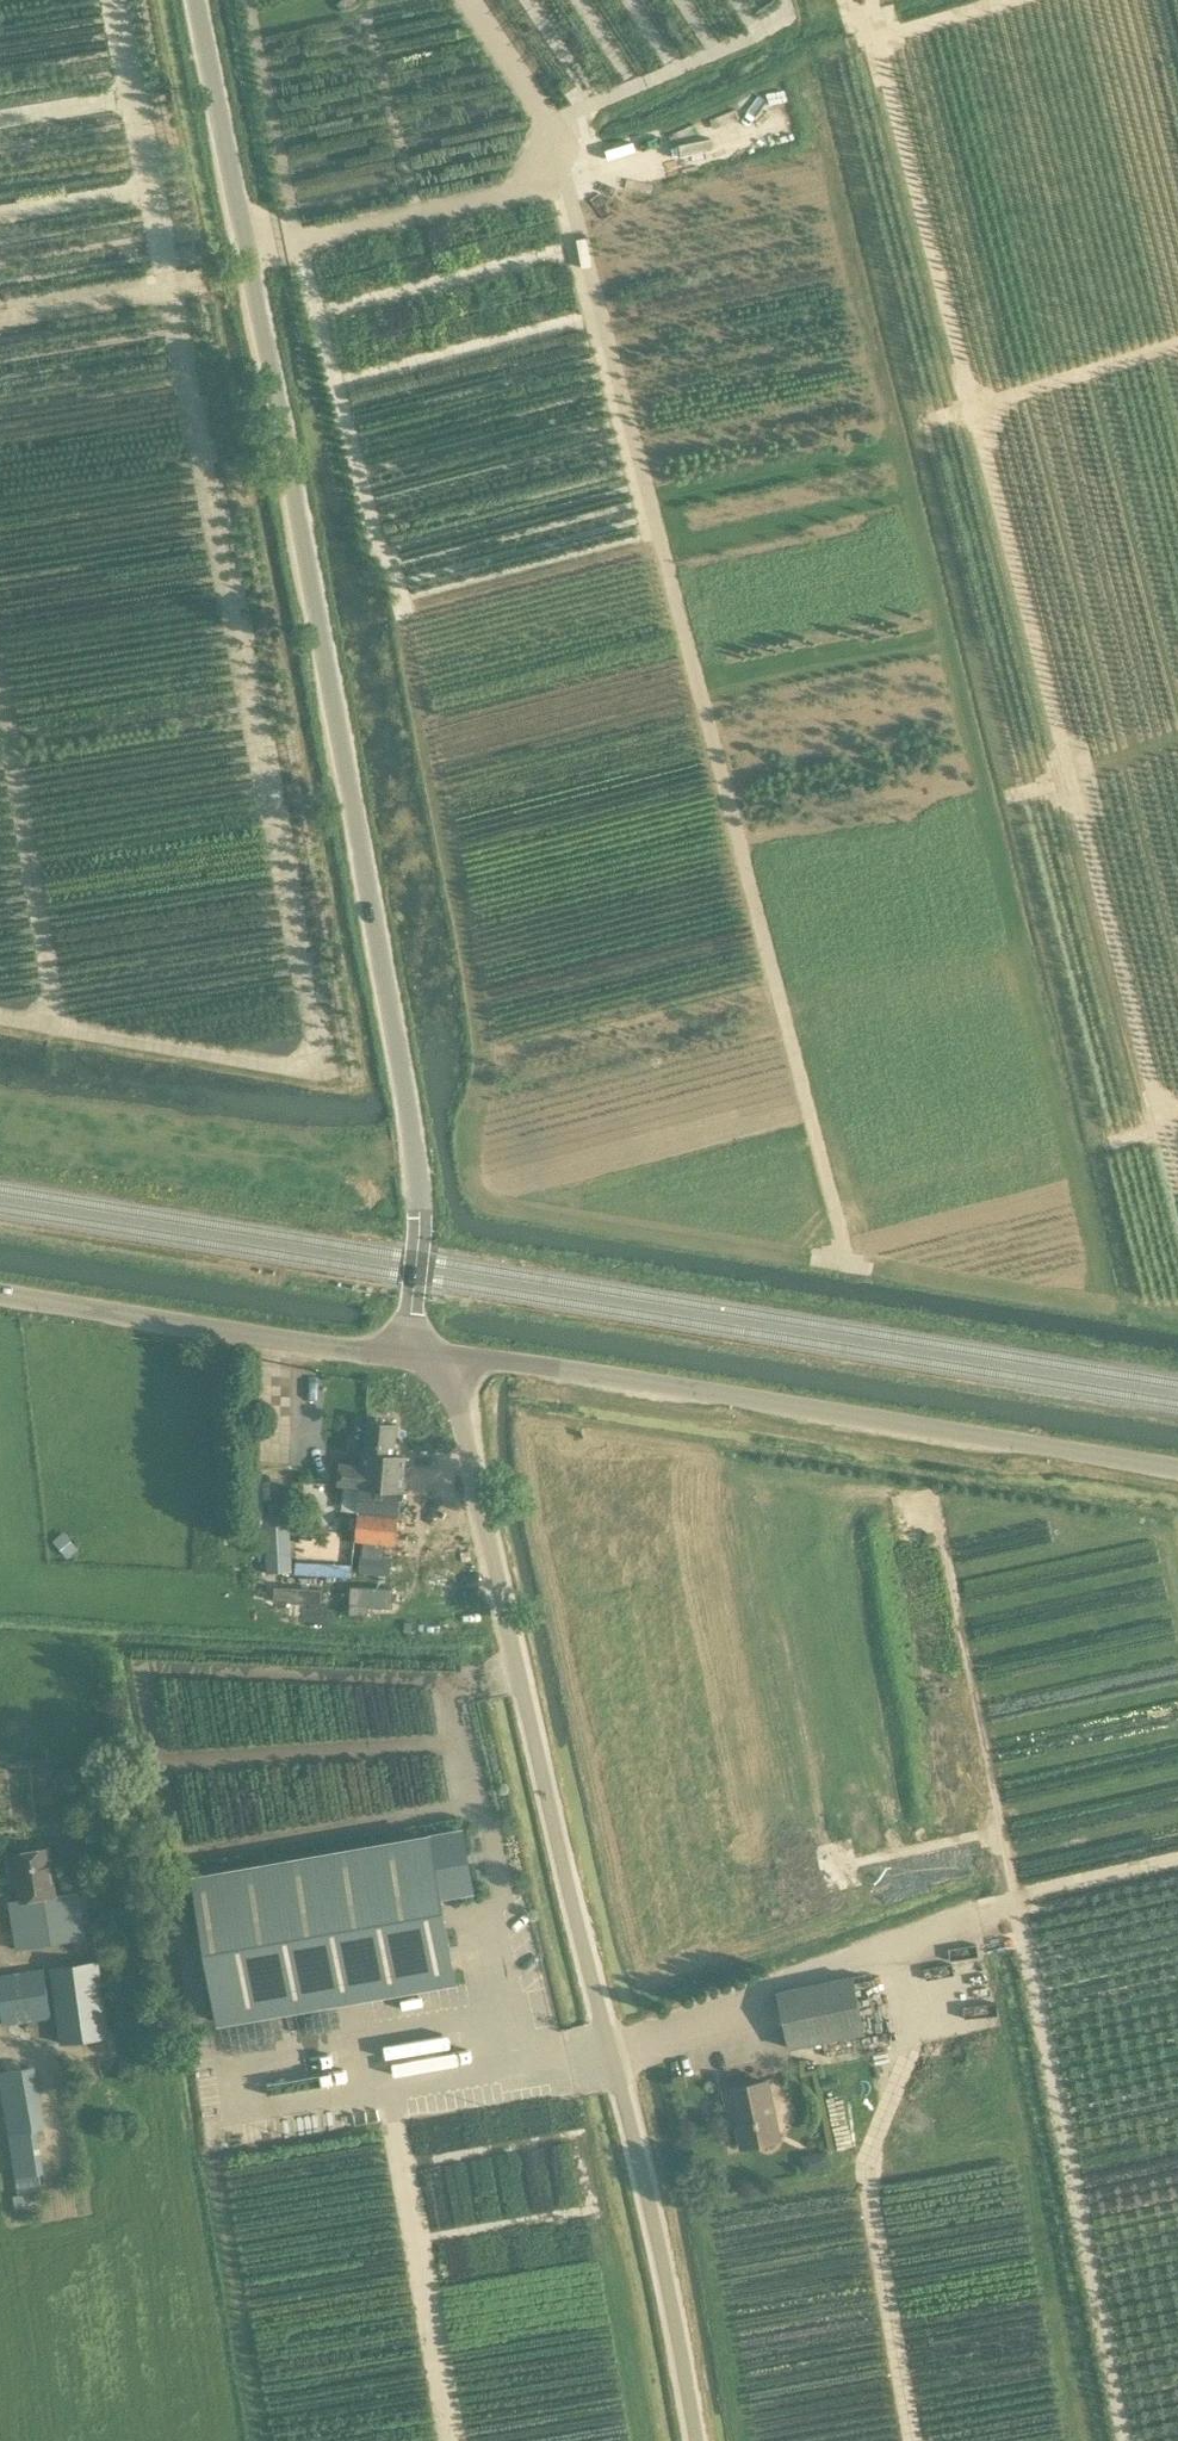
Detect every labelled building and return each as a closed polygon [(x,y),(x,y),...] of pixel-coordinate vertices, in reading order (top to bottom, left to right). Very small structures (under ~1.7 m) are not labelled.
[(340,8),(350,8),(360,0),(338,0),(335,2),(340,8)] [(398,1423),(395,1423),(365,1420),(360,1464),(337,1462),(335,1485),(360,1488),(355,1542),(394,1546),(400,1492),(403,1492),(407,1455),(395,1454),(398,1423)] [(316,1508),(299,1518),(308,1533),(324,1523),(316,1508)] [(263,1514),(266,1572),(266,1573),(292,1571),(289,1513),(263,1514)] [(56,1543),(68,1557),(78,1548),(66,1534),(56,1543)] [(393,1557),(360,1553),(358,1573),(390,1577),(393,1557)] [(294,1562),(294,1574),(349,1576),(350,1563),(294,1562)] [(218,2021),(455,1979),(440,1895),(474,1890),(464,1831),(193,1878),(218,2021)] [(78,1891),(55,1894),(48,1848),(13,1854),(20,1900),(7,1901),(15,1950),(86,1939),(78,1891)] [(109,2037),(98,1960),(48,1967),(59,2043),(109,2037)] [(43,1969),(0,1976),(0,2009),(2,2023),(51,2017),(43,1969)] [(852,1974),(776,1991),(788,2049),(864,2033),(852,1974)] [(384,2072),(466,2061),(462,2031),(380,2042),(384,2072)] [(34,2066),(0,2072),(0,2087),(8,2133),(45,2127),(34,2066)] [(779,2140),(768,2081),(723,2090),(728,2116),(734,2115),(740,2147),(779,2140)] [(45,2173),(38,2131),(8,2134),(14,2175),(17,2195),(41,2192),(38,2174),(45,2173)]
